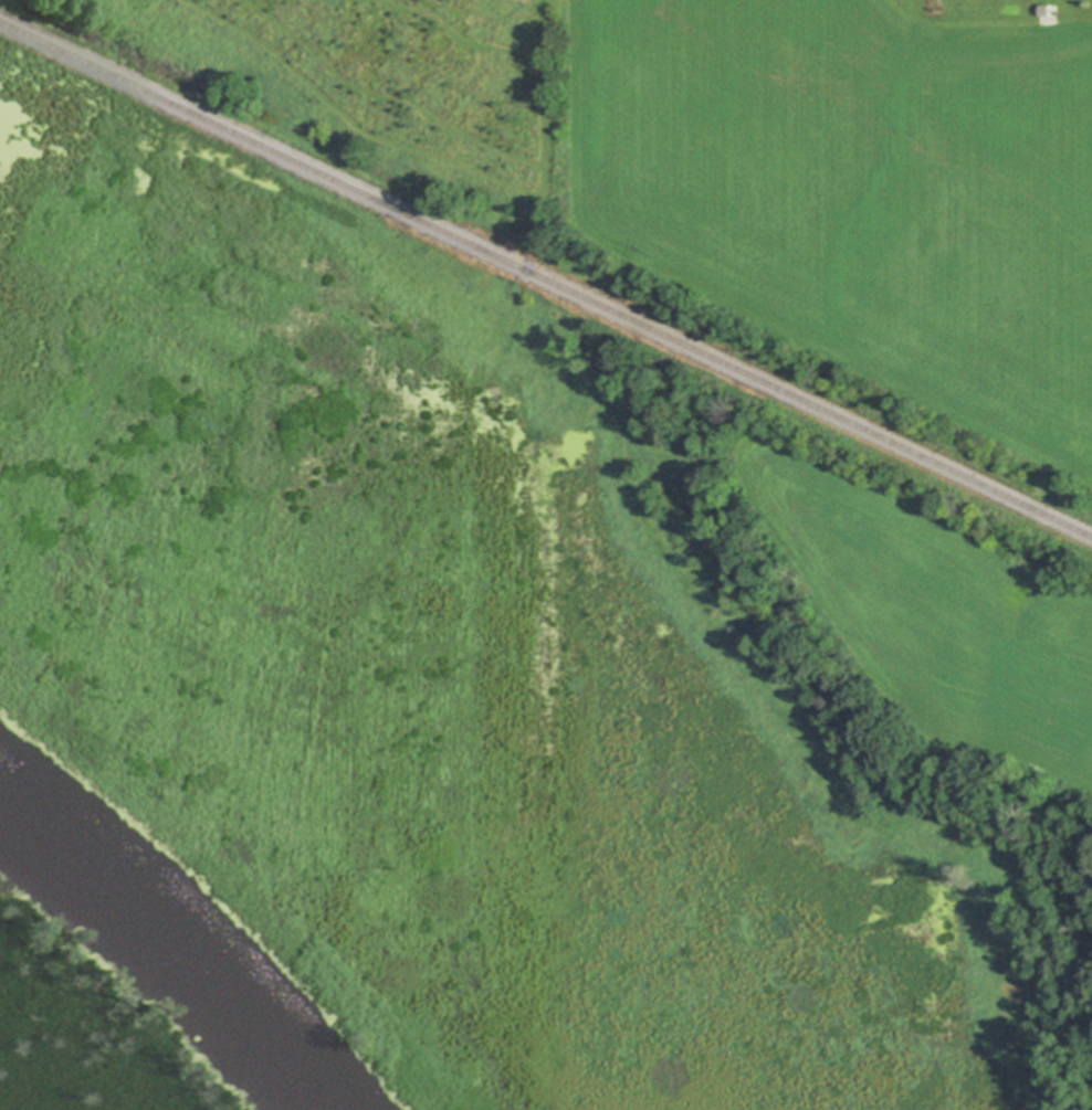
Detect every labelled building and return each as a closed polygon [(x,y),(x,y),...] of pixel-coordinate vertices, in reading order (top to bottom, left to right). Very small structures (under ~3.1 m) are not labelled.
[(1054,15),(1043,15),(1043,4),(1053,4),(1054,15)]
